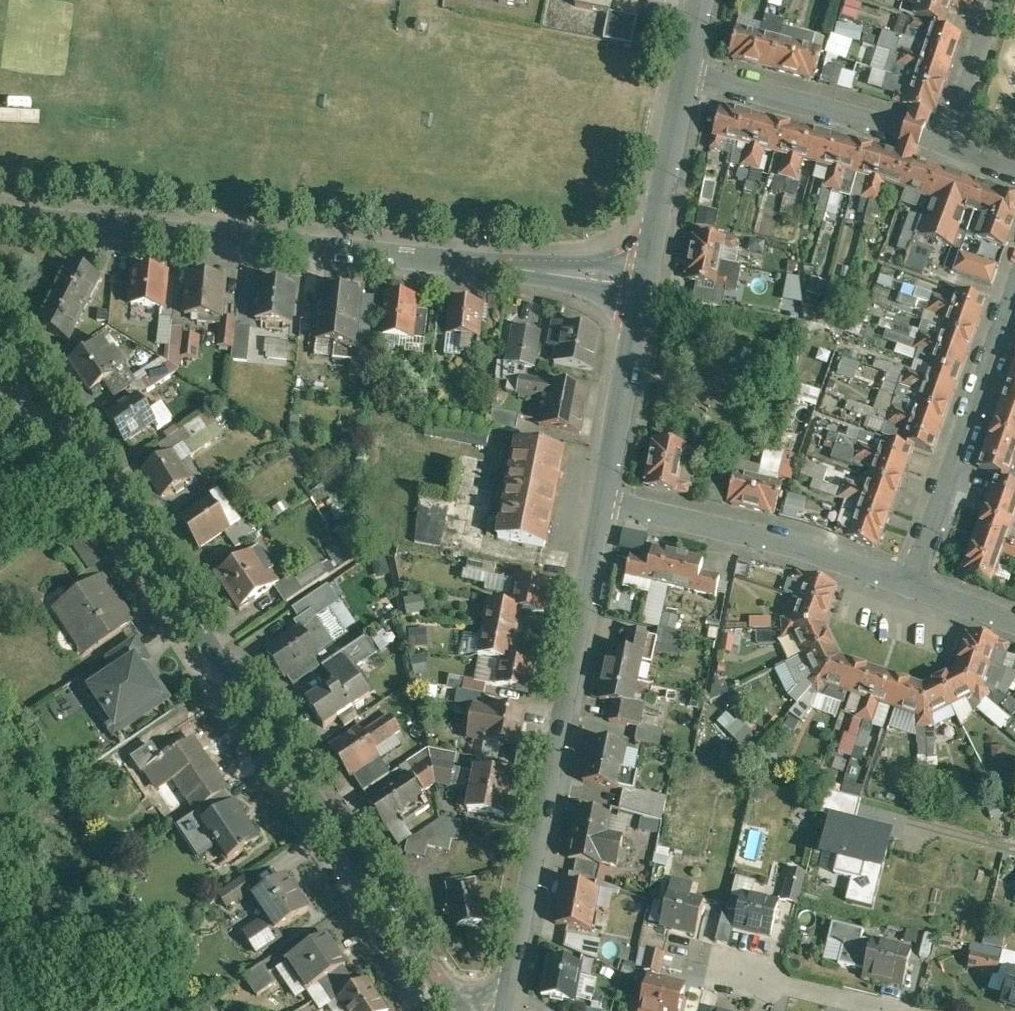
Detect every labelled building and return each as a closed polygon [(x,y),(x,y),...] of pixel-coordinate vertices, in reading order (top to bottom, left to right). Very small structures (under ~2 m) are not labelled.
[(459,1),(491,6),(491,0),(499,2),(498,8),(528,12),(530,0),(459,0),(459,1)] [(581,9),(610,14),(611,12),(613,0),(582,0),(581,9)] [(856,4),(845,0),(842,0),(837,15),(851,20),(856,4)] [(935,0),(906,0),(919,5),(916,15),(934,22),(944,25),(948,15),(951,6),(935,0)] [(788,9),(780,7),(776,23),(784,25),(788,9)] [(638,18),(611,12),(610,14),(605,39),(633,45),(638,18)] [(932,26),(912,19),(909,29),(929,36),(926,45),(955,55),(961,36),(942,29),(944,25),(934,22),(932,26)] [(907,32),(893,28),(891,34),(902,38),(905,39),(905,38),(907,32)] [(761,35),(737,29),(731,54),(732,54),(734,59),(734,60),(739,61),(753,64),(761,35)] [(929,36),(909,29),(907,32),(905,38),(926,45),(929,36)] [(825,38),(800,31),(797,44),(822,51),(825,38)] [(780,40),(761,35),(753,64),(766,68),(772,70),(780,40)] [(926,45),(905,38),(905,39),(902,38),(898,48),(901,49),(902,48),(922,56),(926,45)] [(797,44),(780,40),(772,70),(778,71),(805,78),(810,80),(810,79),(815,76),(816,76),(822,51),(797,44)] [(955,55),(926,45),(922,56),(902,48),(901,49),(899,57),(949,74),(955,55)] [(949,74),(899,57),(896,67),(916,74),(913,83),(942,93),(949,74)] [(844,90),(849,74),(831,69),(826,84),(844,90)] [(913,83),(896,78),(891,91),(896,93),(909,96),(913,83)] [(942,93),(913,83),(909,96),(896,93),(893,101),(912,108),(930,114),(936,111),(942,93)] [(726,108),(721,111),(714,136),(711,149),(720,151),(724,139),(737,142),(745,113),(731,109),(726,107),(726,108)] [(904,131),(897,154),(915,161),(923,137),(930,114),(912,108),(904,131)] [(754,115),(745,113),(737,142),(748,145),(742,165),(742,166),(751,169),(764,117),(755,115),(754,115)] [(774,120),(764,117),(751,169),(760,171),(765,150),(776,152),(783,123),(773,120),(774,120)] [(793,125),(783,123),(776,152),(786,155),(780,176),(789,179),(802,128),(793,125)] [(812,130),(802,128),(789,179),(798,181),(804,160),(819,164),(827,134),(812,130)] [(837,137),(827,134),(819,164),(829,167),(824,188),(833,190),(847,139),(837,137)] [(856,142),(847,139),(833,190),(842,193),(847,171),(858,174),(866,145),(856,142)] [(748,145),(737,142),(731,162),(742,165),(748,145)] [(875,147),(866,145),(858,174),(868,177),(862,198),(870,200),(871,200),(885,150),(883,149),(884,149),(876,147),(875,147)] [(897,154),(885,150),(871,200),(880,203),(886,182),(906,190),(916,161),(915,161),(897,154)] [(939,169),(916,161),(906,190),(929,198),(939,169)] [(986,186),(939,169),(929,198),(935,200),(928,221),(958,231),(966,211),(974,214),(975,214),(986,186)] [(858,174),(847,171),(842,193),(852,195),(858,174)] [(868,177),(858,174),(852,195),(862,198),(868,177)] [(789,179),(780,176),(776,191),(785,193),(789,179)] [(986,186),(975,214),(985,218),(978,238),(978,239),(1006,248),(1014,222),(1014,196),(986,186)] [(824,188),(816,216),(825,218),(830,201),(833,190),(824,188)] [(871,200),(870,200),(865,223),(874,226),(880,203),(871,200)] [(840,204),(830,201),(825,218),(825,221),(835,224),(840,204)] [(698,205),(692,220),(711,228),(717,213),(698,205)] [(912,214),(900,249),(909,252),(922,218),(912,214)] [(975,214),(974,214),(966,235),(978,239),(978,238),(985,218),(975,214)] [(909,252),(904,267),(923,274),(934,241),(922,237),(928,221),(922,218),(909,252)] [(958,231),(928,221),(922,237),(934,241),(952,248),(958,231)] [(725,239),(699,234),(695,237),(694,237),(693,242),(690,256),(720,262),(723,248),(736,251),(738,241),(725,239)] [(736,251),(723,248),(720,262),(736,265),(739,251),(736,251)] [(999,266),(960,253),(954,271),(993,285),(999,266)] [(720,262),(690,256),(688,270),(687,270),(686,275),(687,275),(690,280),(690,281),(716,286),(728,288),(729,283),(730,278),(718,276),(720,262)] [(736,265),(720,262),(718,276),(730,278),(729,283),(736,284),(740,266),(736,265)] [(168,273),(136,270),(133,305),(165,309),(168,273)] [(222,277),(191,275),(188,313),(200,314),(199,321),(220,322),(221,302),(222,277)] [(64,277),(40,324),(69,339),(93,291),(64,277)] [(296,286),(261,282),(259,320),(292,323),(296,286)] [(361,292),(324,289),(318,343),(336,345),(335,362),(353,363),(354,363),(355,349),(355,346),(355,347),(361,292)] [(732,294),(711,290),(711,292),(696,289),(694,299),(704,301),(704,302),(730,307),(731,297),(732,294)] [(987,301),(958,291),(954,302),(933,295),(930,303),(980,321),(987,301)] [(415,299),(386,296),(382,337),(423,341),(426,311),(414,310),(415,299)] [(694,299),(682,297),(680,308),(702,313),(704,302),(704,301),(694,299)] [(740,299),(731,297),(730,307),(738,308),(740,299)] [(930,303),(919,299),(916,308),(927,312),(930,303)] [(483,304),(453,301),(451,314),(449,336),(463,337),(462,352),(478,354),(479,339),(481,339),(483,318),(482,318),(483,304)] [(238,317),(226,317),(227,303),(221,302),(220,322),(224,322),(223,346),(235,347),(237,325),(238,317)] [(980,321),(930,303),(927,312),(924,322),(944,329),(973,339),(980,321)] [(451,314),(439,313),(437,335),(449,336),(451,314)] [(175,320),(162,319),(161,346),(172,346),(174,327),(175,320)] [(908,346),(913,328),(877,319),(873,337),(908,346)] [(944,329),(924,322),(920,332),(941,339),(944,329)] [(599,329),(560,323),(559,330),(555,329),(553,345),(560,349),(557,363),(593,369),(599,329)] [(253,326),(237,325),(235,347),(233,359),(250,361),(253,326)] [(188,328),(174,327),(172,346),(174,346),(172,363),(184,370),(184,371),(186,356),(186,339),(187,339),(188,328)] [(543,333),(521,329),(515,366),(526,368),(538,370),(543,333)] [(973,339),(944,329),(941,339),(920,332),(917,340),(967,358),(973,339)] [(187,339),(186,339),(186,356),(201,356),(202,339),(187,339)] [(290,343),(269,340),(268,351),(289,353),(290,343)] [(967,358),(917,340),(914,349),(919,351),(935,357),(931,366),(960,377),(967,358)] [(104,342),(98,346),(98,345),(72,362),(91,390),(107,380),(127,367),(116,352),(113,355),(104,342)] [(369,350),(355,349),(354,363),(353,363),(351,381),(365,383),(369,350)] [(935,357),(919,351),(916,361),(931,366),(935,357)] [(869,368),(884,373),(878,390),(889,393),(898,367),(872,358),(869,368)] [(836,359),(834,375),(849,377),(852,362),(836,359)] [(515,366),(498,362),(496,381),(509,383),(510,375),(524,378),(526,368),(515,366)] [(172,363),(143,382),(150,393),(184,371),(184,370),(172,363)] [(960,377),(931,366),(928,376),(907,369),(904,378),(954,395),(960,377)] [(127,367),(107,380),(117,398),(139,385),(127,367)] [(1012,373),(1009,383),(1006,392),(1014,395),(1014,374),(1012,373)] [(589,390),(548,382),(548,383),(524,378),(510,375),(509,383),(507,392),(545,400),(540,425),(580,433),(589,390)] [(954,395),(904,378),(901,387),(921,394),(918,404),(947,414),(954,395)] [(789,383),(784,400),(812,408),(816,391),(789,383)] [(921,394),(901,387),(897,396),(918,404),(921,394)] [(1006,392),(1003,401),(999,411),(1014,416),(1014,395),(1006,392)] [(139,398),(110,417),(126,442),(147,428),(152,436),(165,428),(160,420),(156,423),(150,415),(139,398)] [(947,414),(918,404),(914,414),(893,406),(890,415),(940,433),(947,414)] [(890,415),(862,405),(859,414),(887,424),(890,415)] [(161,408),(150,415),(156,423),(160,420),(166,416),(161,408)] [(520,415),(493,410),(491,426),(516,431),(520,415)] [(209,411),(159,445),(167,457),(174,452),(184,445),(211,427),(210,426),(217,422),(209,411)] [(491,426),(412,411),(410,426),(428,426),(427,435),(488,447),(488,444),(491,426)] [(999,411),(996,420),(993,429),(1014,437),(1014,416),(999,411)] [(940,433),(890,415),(887,424),(908,431),(904,442),(914,445),(933,452),(940,433)] [(678,426),(658,422),(656,432),(676,437),(678,426)] [(908,431),(887,424),(884,435),(904,442),(908,431)] [(211,427),(184,445),(191,455),(217,437),(211,427)] [(993,429),(990,439),(989,439),(986,448),(1014,458),(1014,437),(993,429)] [(884,440),(864,433),(861,443),(880,450),(884,440)] [(859,443),(840,436),(837,445),(856,452),(859,443)] [(698,448),(659,439),(659,440),(654,443),(653,443),(652,448),(653,448),(650,462),(681,468),(683,455),(696,457),(698,448)] [(903,446),(884,440),(880,450),(861,443),(859,443),(856,452),(905,470),(914,445),(904,442),(903,446)] [(565,451),(518,442),(499,538),(546,547),(565,451)] [(856,452),(837,445),(832,458),(865,470),(867,465),(853,460),(856,452)] [(986,448),(983,457),(979,467),(998,474),(1008,477),(1012,467),(1014,468),(1014,458),(986,448)] [(167,457),(146,471),(163,496),(191,477),(174,452),(167,457)] [(905,470),(856,452),(853,460),(867,465),(874,468),(870,478),(899,488),(905,470)] [(829,469),(806,461),(801,474),(819,480),(843,489),(846,480),(848,476),(829,469)] [(681,468),(650,462),(647,476),(646,481),(647,481),(650,486),(676,492),(689,494),(691,485),(678,482),(681,468)] [(758,479),(735,474),(729,499),(730,499),(733,504),(733,505),(737,506),(737,505),(752,509),(758,479)] [(998,474),(993,488),(989,498),(1014,507),(1014,485),(1007,482),(1008,477),(998,474)] [(899,488),(870,478),(867,487),(846,480),(843,489),(892,506),(899,488)] [(782,485),(758,479),(752,509),(766,512),(770,513),(771,513),(775,510),(776,510),(782,485)] [(843,489),(819,480),(816,489),(840,498),(843,489)] [(892,506),(843,489),(840,498),(846,500),(861,505),(857,515),(885,525),(892,506)] [(219,494),(182,519),(192,535),(191,538),(195,543),(198,543),(200,546),(231,527),(224,517),(231,512),(231,511),(219,494)] [(449,500),(421,495),(416,542),(441,547),(449,500)] [(989,498),(986,507),(987,507),(983,516),(1012,527),(1014,518),(1014,507),(989,498)] [(861,505),(846,500),(842,510),(845,511),(857,515),(861,505)] [(813,512),(784,505),(781,515),(810,522),(813,512)] [(241,520),(233,509),(231,511),(231,512),(224,517),(231,527),(241,520)] [(845,511),(840,524),(852,528),(857,515),(845,511)] [(885,525),(857,515),(852,528),(840,524),(837,533),(873,546),(879,543),(885,525)] [(983,516),(980,526),(979,526),(976,535),(1014,549),(1014,539),(1008,537),(1012,527),(983,516)] [(248,522),(228,534),(236,547),(256,534),(248,522)] [(94,535),(77,546),(92,569),(95,567),(109,558),(94,535)] [(976,535),(973,544),(970,554),(999,564),(1002,554),(1014,559),(1014,549),(976,535)] [(259,546),(239,559),(237,557),(236,558),(237,560),(232,564),(230,562),(215,572),(240,609),(256,598),(255,597),(279,580),(271,569),(272,565),(259,546)] [(679,554),(653,549),(650,562),(631,558),(627,576),(672,586),(679,554)] [(704,560),(679,554),(672,586),(717,596),(720,578),(701,574),(704,560)] [(999,564),(970,554),(965,567),(963,572),(964,572),(966,577),(966,578),(990,587),(991,586),(1003,591),(1006,581),(994,577),(999,564)] [(496,566),(466,560),(464,575),(493,581),(496,566)] [(320,562),(280,590),(287,600),(328,572),(320,562)] [(1011,569),(999,564),(994,577),(1006,581),(1011,569)] [(92,569),(71,584),(78,593),(102,577),(95,567),(92,569)] [(834,583),(809,575),(797,571),(794,580),(806,584),(801,598),(830,608),(835,594),(837,590),(836,589),(834,584),(834,583)] [(112,599),(100,580),(103,578),(102,577),(78,593),(57,608),(65,620),(68,618),(81,637),(90,631),(99,644),(132,622),(115,597),(112,599)] [(550,587),(518,580),(513,607),(490,602),(490,603),(545,614),(550,587)] [(329,585),(293,608),(300,619),(312,610),(317,617),(340,602),(329,585)] [(830,608),(801,598),(795,618),(782,618),(783,628),(825,625),(827,617),(830,608)] [(545,614),(490,603),(485,629),(516,636),(522,610),(545,614)] [(300,619),(295,622),(299,629),(268,650),(286,677),(288,676),(314,657),(319,655),(319,654),(335,643),(317,617),(312,610),(300,619)] [(655,625),(673,628),(675,616),(658,613),(655,625)] [(8,626),(0,614),(0,631),(8,626)] [(772,619),(753,619),(753,628),(772,628),(772,619)] [(825,625),(783,628),(783,629),(783,637),(796,636),(805,654),(832,641),(828,632),(828,631),(825,625)] [(683,633),(660,628),(654,652),(678,657),(683,633)] [(516,636),(485,629),(480,656),(534,666),(511,661),(516,636)] [(783,629),(764,630),(764,640),(783,638),(783,637),(783,629)] [(998,640),(973,631),(967,634),(961,653),(990,663),(995,649),(1007,653),(1010,644),(998,640)] [(625,651),(612,648),(607,674),(638,680),(647,636),(629,632),(625,651)] [(378,654),(367,636),(342,653),(353,670),(354,670),(378,654)] [(136,641),(109,659),(115,667),(120,663),(127,674),(139,666),(148,660),(136,641)] [(832,641),(805,654),(807,658),(814,672),(805,682),(811,687),(812,688),(840,656),(832,641)] [(1007,653),(995,649),(990,663),(1002,667),(1007,653)] [(342,653),(323,666),(334,683),(353,670),(342,653)] [(990,663),(961,653),(955,669),(987,697),(993,691),(983,682),(990,663)] [(805,654),(790,661),(796,673),(796,674),(797,673),(796,673),(803,669),(800,662),(807,658),(805,654)] [(534,666),(480,656),(503,661),(498,687),(529,693),(534,666)] [(840,656),(812,688),(819,694),(820,694),(828,685),(848,692),(853,693),(862,664),(840,656)] [(314,657),(288,676),(294,686),(321,667),(314,657)] [(127,674),(120,663),(115,667),(88,685),(107,712),(102,715),(115,735),(168,699),(155,679),(150,682),(139,666),(127,674)] [(1002,667),(990,663),(983,682),(993,691),(994,691),(997,687),(1004,668),(1002,667)] [(882,671),(862,664),(853,693),(863,697),(857,714),(856,718),(865,721),(882,671)] [(955,669),(939,677),(953,705),(965,699),(971,696),(981,704),(987,697),(955,669)] [(334,683),(307,701),(325,728),(371,697),(354,670),(353,670),(334,683)] [(882,671),(865,721),(874,724),(874,723),(881,703),(891,707),(901,678),(882,671)] [(638,680),(607,674),(601,700),(614,703),(611,721),(628,724),(631,711),(635,695),(638,680)] [(939,677),(923,685),(926,727),(935,727),(934,714),(953,705),(939,677)] [(923,685),(901,678),(891,707),(916,715),(917,728),(926,727),(923,685)] [(803,680),(786,697),(794,705),(811,687),(805,682),(803,680)] [(848,692),(828,685),(820,694),(824,696),(842,702),(845,701),(848,692)] [(997,687),(994,691),(993,691),(987,697),(1013,720),(1014,717),(1014,703),(997,687)] [(459,691),(445,688),(443,700),(457,703),(459,691)] [(812,688),(791,713),(803,720),(819,694),(812,688)] [(485,696),(459,691),(457,703),(483,708),(485,696)] [(863,697),(853,693),(847,710),(857,714),(863,697)] [(647,698),(635,695),(631,711),(643,714),(647,698)] [(981,704),(971,696),(965,699),(974,712),(981,704)] [(891,707),(881,703),(874,723),(885,727),(891,707)] [(526,712),(495,706),(493,718),(475,715),(471,739),(485,741),(485,743),(487,743),(488,742),(519,748),(526,712)] [(722,710),(711,724),(736,743),(747,729),(722,710)] [(779,727),(791,731),(796,719),(784,714),(779,727)] [(362,729),(334,748),(351,775),(352,774),(379,756),(380,756),(374,747),(401,730),(392,717),(365,735),(362,729)] [(856,718),(850,735),(859,738),(865,721),(856,718)] [(859,738),(858,744),(866,747),(874,723),(874,724),(865,721),(859,738)] [(662,730),(639,725),(636,740),(659,745),(662,730)] [(419,754),(428,749),(414,727),(405,733),(419,754)] [(926,727),(917,728),(918,744),(919,755),(928,755),(926,727)] [(935,727),(926,727),(928,755),(928,757),(938,757),(935,727)] [(190,740),(174,750),(173,749),(168,753),(168,754),(160,760),(150,746),(130,760),(141,775),(144,772),(157,792),(173,782),(188,804),(216,785),(219,783),(190,740)] [(625,749),(593,742),(585,783),(624,792),(633,793),(637,774),(620,771),(625,749)] [(430,749),(407,764),(412,772),(408,774),(420,792),(425,789),(426,791),(436,784),(437,784),(430,749)] [(457,754),(430,749),(437,784),(451,787),(456,765),(455,765),(457,754)] [(379,756),(352,774),(365,792),(391,775),(379,756)] [(513,776),(477,769),(475,777),(468,776),(466,789),(509,797),(513,776)] [(408,774),(369,801),(386,826),(400,817),(405,825),(431,808),(420,792),(408,774)] [(216,785),(188,804),(195,814),(223,795),(216,785)] [(509,797),(466,789),(461,810),(505,818),(509,797)] [(862,800),(827,791),(822,813),(834,816),(832,822),(855,827),(862,800)] [(651,796),(633,793),(624,792),(620,810),(647,817),(651,796)] [(195,814),(189,818),(197,829),(231,806),(223,795),(195,814)] [(197,829),(183,839),(196,858),(215,845),(218,849),(220,847),(229,860),(225,862),(227,865),(245,853),(244,851),(259,841),(253,832),(251,833),(248,827),(244,828),(240,821),(240,817),(232,805),(231,806),(197,829)] [(899,831),(903,814),(873,807),(869,824),(899,831)] [(610,816),(579,810),(570,858),(578,859),(601,864),(602,860),(617,863),(622,836),(606,833),(610,816)] [(189,818),(175,827),(183,839),(197,829),(189,818)] [(456,821),(444,819),(409,843),(450,851),(456,821)] [(832,822),(825,850),(840,854),(882,864),(887,846),(889,836),(855,827),(832,822)] [(413,824),(394,837),(400,847),(420,834),(413,824)] [(700,850),(672,842),(668,858),(696,865),(700,850)] [(882,864),(840,854),(835,874),(853,879),(847,901),(873,908),(889,846),(887,846),(882,864)] [(601,864),(578,859),(575,872),(598,881),(601,864)] [(792,868),(784,900),(798,904),(806,872),(792,868)] [(271,916),(245,934),(258,954),(281,938),(277,931),(309,910),(285,876),(257,895),(271,916)] [(246,879),(220,896),(220,895),(219,895),(228,908),(229,908),(228,907),(254,890),(257,895),(246,877),(245,878),(246,879)] [(692,886),(672,880),(660,925),(696,934),(704,902),(689,898),(692,886)] [(598,888),(566,882),(558,923),(590,930),(598,888)] [(475,884),(450,887),(456,929),(481,926),(475,884)] [(779,904),(744,894),(736,925),(772,935),(779,904)] [(912,951),(873,942),(863,939),(865,931),(833,923),(829,942),(844,945),(839,964),(865,970),(864,976),(904,986),(912,951)] [(670,933),(644,926),(639,948),(649,951),(664,954),(670,933)] [(937,936),(923,932),(917,958),(931,961),(937,936)] [(601,940),(567,934),(566,947),(586,956),(598,960),(601,940)] [(326,936),(290,960),(310,990),(321,983),(327,993),(350,977),(344,967),(347,966),(326,936)] [(664,954),(649,951),(645,970),(661,974),(663,967),(682,972),(685,959),(664,954)] [(1001,959),(973,952),(970,966),(998,973),(1001,959)] [(583,966),(552,961),(543,1006),(562,1009),(564,1001),(576,1003),(583,966)] [(263,964),(245,976),(258,996),(277,983),(263,964)] [(1014,969),(1003,1001),(1014,1006),(1014,970),(1014,969)] [(651,978),(643,1010),(678,1010),(684,987),(651,978)] [(362,985),(337,1003),(343,1010),(381,1010),(362,985)]
